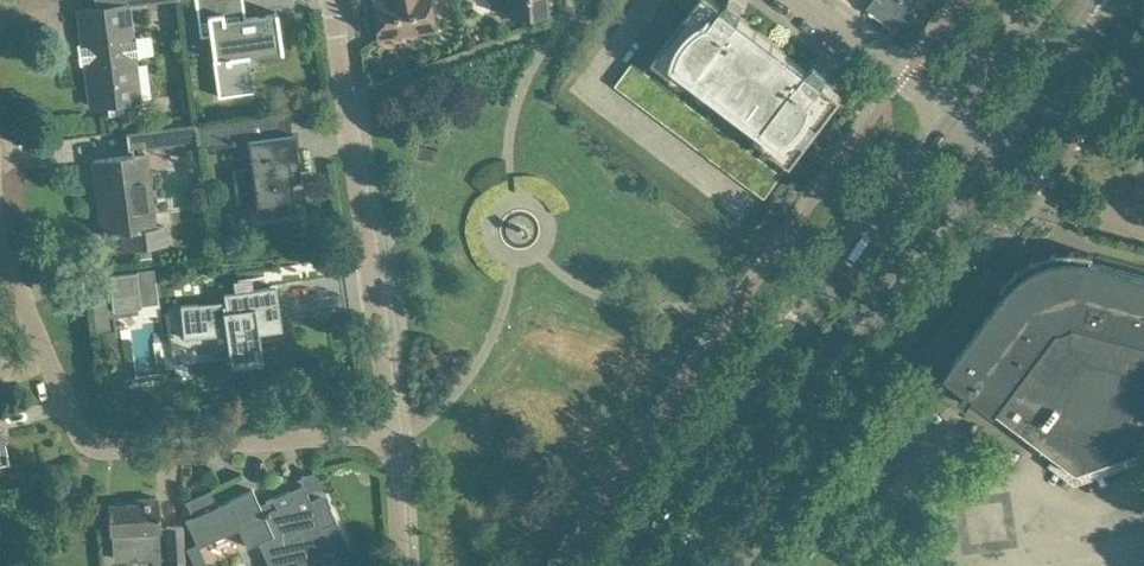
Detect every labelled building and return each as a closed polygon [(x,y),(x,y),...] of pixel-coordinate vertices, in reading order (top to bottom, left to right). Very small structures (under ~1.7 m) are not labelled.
[(80,9),(93,106),(137,100),(132,57),(139,56),(137,36),(129,37),(125,5),(163,0),(94,0),(95,7),(80,9)] [(201,36),(211,34),(214,58),(219,94),(218,94),(218,96),(252,91),(252,90),(250,90),(245,55),(280,50),(280,52),(282,52),(277,11),(275,12),(275,14),(245,18),(242,0),(196,0),(201,36)] [(377,37),(434,29),(430,0),(372,0),(377,37)] [(509,17),(547,13),(545,0),(508,0),(509,17)] [(722,5),(715,0),(697,0),(653,59),(791,163),(842,96),(824,82),(827,74),(814,64),(807,70),(739,18),(742,9),(730,0),(728,0),(722,5)] [(867,8),(893,28),(914,0),(873,0),(867,8)] [(637,101),(654,78),(643,70),(626,93),(637,101)] [(270,111),(196,121),(200,148),(247,141),(251,170),(247,172),(250,186),(254,186),(257,213),(294,208),(290,180),(299,177),(293,133),(273,136),(270,111)] [(145,151),(197,145),(197,148),(200,148),(196,121),(125,130),(127,149),(131,149),(131,152),(130,152),(130,154),(93,159),(93,160),(108,158),(112,184),(97,186),(103,235),(120,232),(122,249),(117,249),(117,251),(164,245),(162,226),(155,226),(145,151)] [(711,158),(729,135),(718,127),(701,150),(711,158)] [(722,166),(739,143),(729,135),(711,158),(722,166)] [(733,174),(750,151),(739,143),(722,166),(733,174)] [(743,182),(761,159),(750,151),(733,174),(743,182)] [(754,190),(771,168),(761,159),(743,182),(754,190)] [(782,176),(771,168),(754,190),(765,198),(782,176)] [(217,255),(236,252),(233,227),(213,229),(217,255)] [(150,251),(138,252),(139,263),(152,262),(150,251)] [(1089,261),(1087,267),(1083,265),(1078,264),(1073,264),(1068,264),(1062,265),(1058,266),(1053,268),(1052,266),(1051,265),(1049,264),(1048,264),(1046,264),(1044,265),(1043,266),(1042,267),(1042,269),(1041,270),(1035,274),(1029,278),(1024,282),(1018,287),(1014,292),(1009,289),(945,374),(966,389),(959,398),(968,404),(975,395),(1077,472),(1143,449),(1143,276),(1089,261)] [(113,311),(141,307),(136,272),(108,276),(113,311)] [(281,328),(275,286),(275,285),(269,286),(223,293),(224,301),(216,302),(180,305),(183,337),(225,333),(230,367),(263,362),(258,332),(281,328)] [(3,440),(2,440),(0,430),(0,468),(7,466),(7,467),(9,467),(7,460),(8,459),(7,452),(6,452),(3,440)] [(192,516),(183,520),(184,522),(185,521),(194,541),(186,545),(191,557),(188,558),(191,565),(196,565),(205,562),(202,557),(203,556),(197,543),(239,524),(249,544),(247,545),(248,546),(258,542),(269,565),(320,565),(351,552),(336,520),(329,506),(331,505),(328,499),(326,500),(327,500),(313,507),(304,487),(305,487),(303,484),(265,501),(266,503),(272,500),(275,506),(263,512),(252,489),(218,505),(211,489),(183,501),(184,503),(185,502),(192,516)] [(182,525),(159,527),(157,498),(136,499),(136,503),(125,504),(125,502),(114,503),(114,505),(109,505),(109,510),(107,510),(107,515),(109,515),(110,532),(114,532),(116,559),(169,555),(170,565),(185,565),(182,525)]
